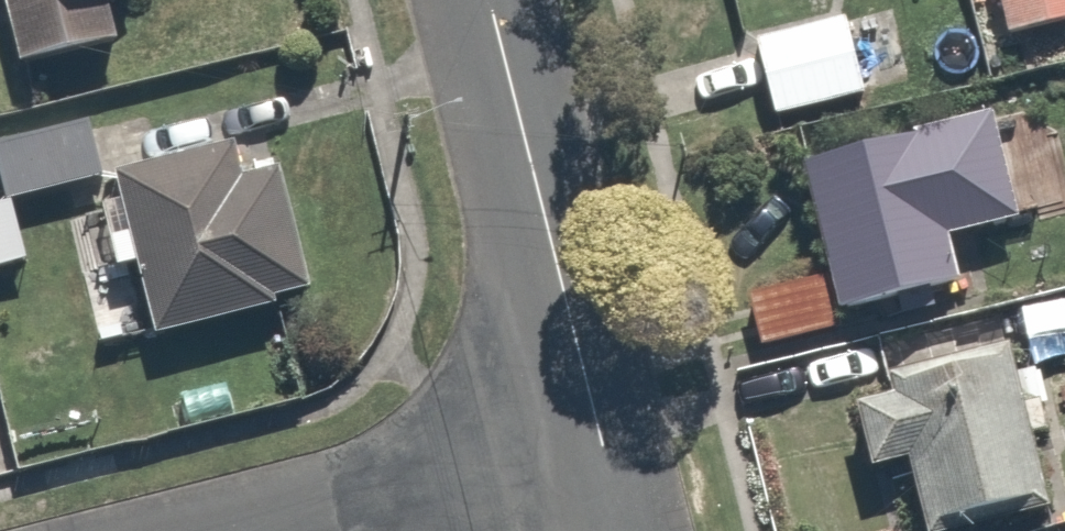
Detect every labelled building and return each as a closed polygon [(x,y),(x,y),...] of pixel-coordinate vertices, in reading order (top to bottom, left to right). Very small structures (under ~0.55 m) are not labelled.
[(21,82),(99,62),(87,12),(135,0),(1,0),(21,82)] [(1008,57),(1064,42),(1064,0),(993,0),(1008,57)] [(859,15),(755,41),(777,133),(882,107),(859,15)] [(981,111),(797,155),(834,309),(955,280),(940,219),(1004,204),(981,111)] [(0,146),(0,190),(5,209),(110,183),(107,170),(95,122),(0,146)] [(107,170),(110,183),(122,227),(112,230),(125,281),(140,277),(156,345),(326,303),(295,178),(262,186),(250,135),(107,170)] [(821,275),(750,295),(767,354),(838,334),(821,275)] [(915,475),(929,530),(978,530),(1061,511),(1019,338),(883,371),(891,401),(858,409),(877,485),(915,475)]
